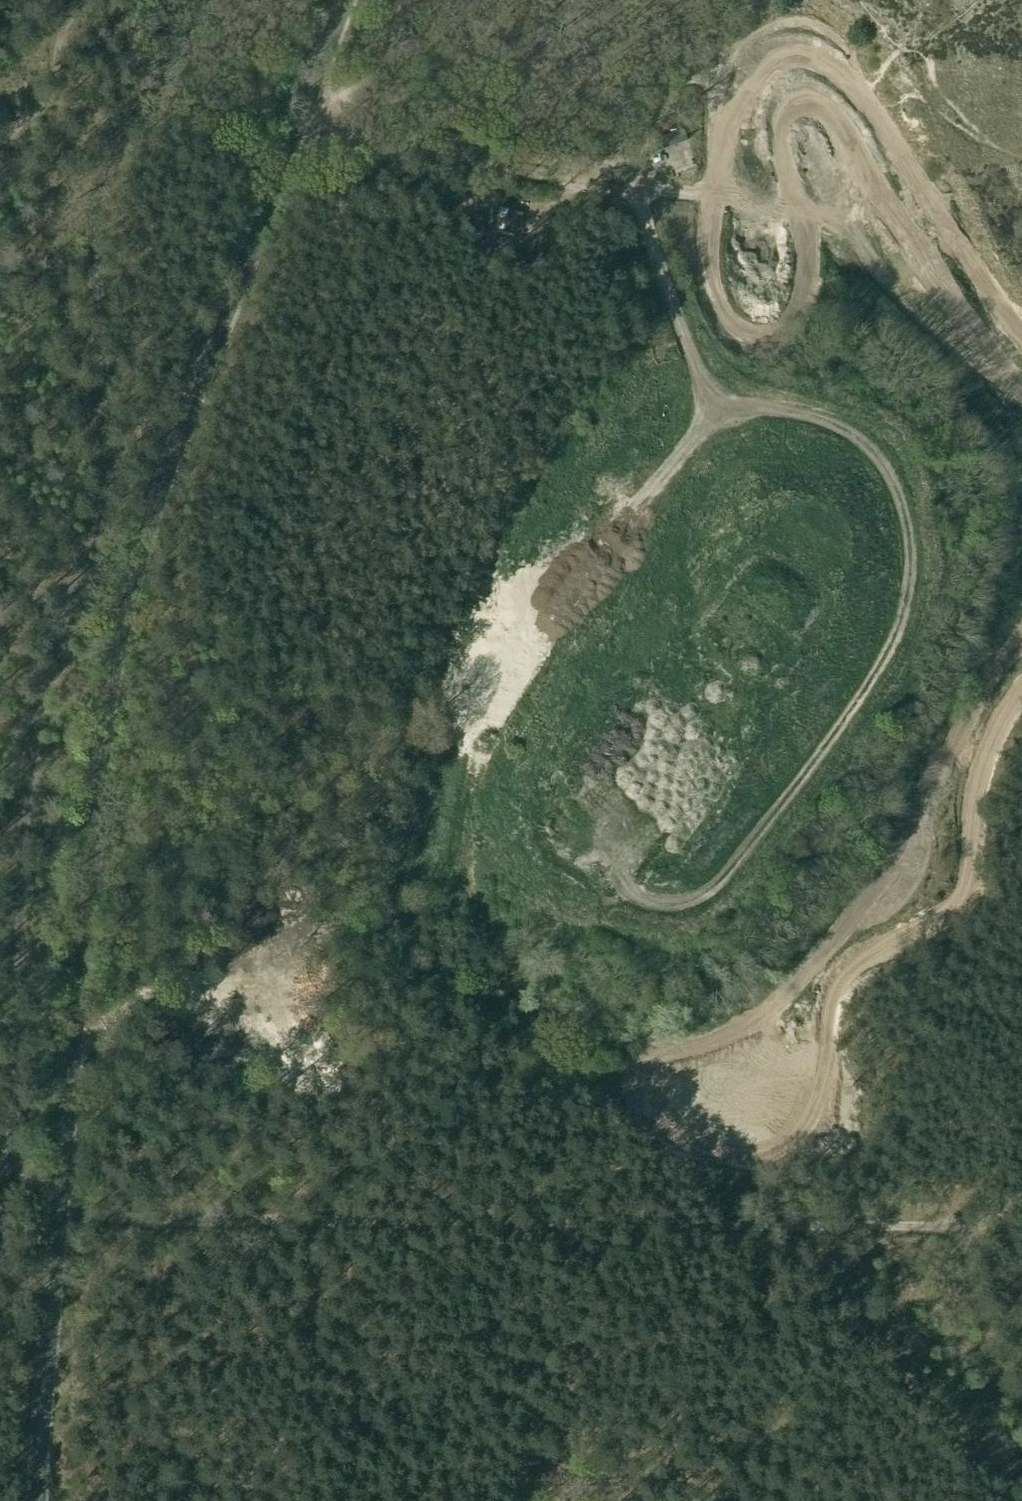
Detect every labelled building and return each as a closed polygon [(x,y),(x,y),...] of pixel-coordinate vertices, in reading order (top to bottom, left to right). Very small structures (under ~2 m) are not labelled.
[(686,134),(659,143),(663,155),(690,146),(686,134)] [(508,207),(499,206),(495,228),(504,230),(508,207)]
